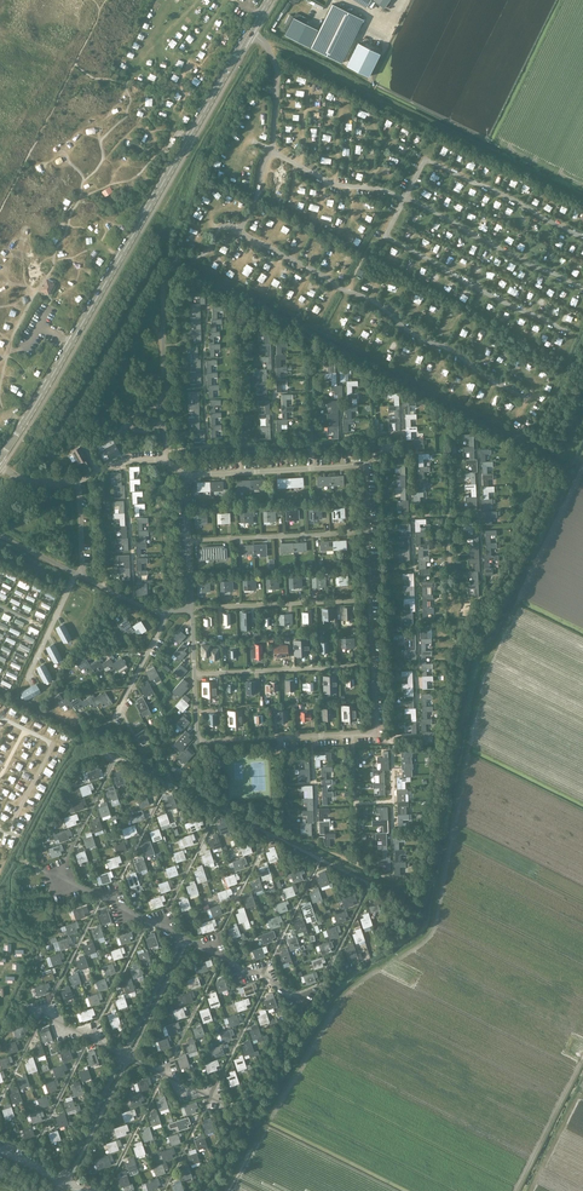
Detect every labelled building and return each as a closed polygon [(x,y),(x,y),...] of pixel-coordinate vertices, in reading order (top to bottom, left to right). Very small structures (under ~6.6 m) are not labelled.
[(331,4),(310,48),(341,63),(362,19),(331,4)] [(293,18),(284,35),(308,47),(317,30),(293,18)] [(358,42),(346,66),(368,76),(380,53),(358,42)] [(109,187),(101,192),(104,196),(112,191),(109,187)] [(53,284),(46,280),(41,290),(48,294),(53,284)] [(200,298),(200,304),(200,305),(205,305),(205,292),(194,292),(194,298),(200,298)] [(200,317),(200,305),(200,304),(189,305),(189,309),(196,309),(196,317),(200,317)] [(223,307),(212,307),(212,320),(217,320),(217,319),(217,311),(223,311),(223,307)] [(196,330),(201,330),(200,317),(196,317),(190,317),(190,322),(196,322),(196,330)] [(211,320),(211,332),(211,333),(216,332),(216,324),(222,324),(222,319),(217,319),(217,320),(212,320),(211,320)] [(201,342),(201,330),(196,330),(190,330),(190,335),(196,334),(197,342),(201,342)] [(209,332),(209,345),(214,345),(213,337),(220,337),(219,332),(216,332),(211,333),(211,332),(209,332)] [(264,344),(269,344),(268,332),(257,332),(257,336),(264,336),(264,344)] [(276,342),(276,355),(281,355),(281,354),(280,347),(287,347),(287,342),(276,342)] [(214,345),(209,345),(209,358),(214,357),(214,349),(220,349),(220,344),(214,345)] [(270,344),(269,344),(264,344),(259,344),(259,349),(265,349),(266,356),(266,357),(271,356),(270,344)] [(193,351),(193,359),(193,360),(198,359),(198,346),(187,347),(187,352),(193,351)] [(281,354),(281,355),(276,355),(275,355),(275,367),(280,367),(280,359),(286,359),(286,354),(281,354)] [(271,369),(271,356),(266,357),(266,356),(260,356),(260,361),(266,361),(266,369),(271,369)] [(196,364),(196,372),(201,372),(200,359),(198,359),(193,360),(193,359),(189,359),(189,364),(196,364)] [(217,360),(206,361),(206,373),(211,373),(211,366),(217,366),(217,360)] [(334,361),(323,361),(324,366),(327,365),(328,373),(330,373),(330,374),(335,373),(334,361)] [(280,367),(275,367),(276,380),(280,380),(280,379),(280,372),(286,371),(286,367),(280,367)] [(344,381),(344,373),(350,373),(350,368),(339,369),(340,382),(344,381)] [(262,381),(262,382),(267,382),(266,369),(255,369),(255,374),(261,374),(262,381)] [(196,372),(190,372),(190,377),(196,377),(196,384),(201,384),(201,372),(196,372)] [(208,386),(211,386),(211,385),(211,378),(217,378),(217,373),(211,373),(206,373),(207,386),(208,386)] [(335,373),(330,374),(330,373),(328,373),(325,373),(325,378),(331,378),(332,386),(336,386),(336,385),(336,373),(335,373)] [(287,384),(287,379),(280,379),(280,380),(276,380),(276,393),(281,392),(281,384),(287,384)] [(267,394),(267,382),(262,382),(262,381),(255,382),(256,387),(262,386),(262,395),(267,394)] [(357,381),(346,381),(347,394),(351,394),(351,393),(351,386),(357,386),(357,381)] [(219,385),(211,385),(211,386),(208,386),(208,399),(213,399),(213,390),(219,390),(219,385)] [(332,386),(331,386),(331,391),(334,391),(334,394),(337,394),(337,398),(342,398),(341,385),(336,385),(336,386),(332,386)] [(194,397),(195,405),(199,405),(199,392),(188,392),(188,397),(194,397)] [(347,394),(347,406),(347,407),(352,406),(351,398),(358,398),(357,393),(351,393),(351,394),(347,394)] [(394,398),(394,405),(394,406),(399,405),(399,393),(388,393),(388,398),(394,398)] [(286,407),(286,400),(292,399),(292,395),(281,395),(281,408),(286,407)] [(267,398),(262,398),(262,401),(258,401),(258,406),(264,406),(265,414),(270,414),(269,401),(267,401),(267,398)] [(221,401),(209,401),(210,414),(215,414),(215,413),(214,406),(221,405),(221,401)] [(337,401),(326,401),(327,406),(330,406),(330,414),(337,413),(337,401)] [(410,406),(416,406),(416,401),(405,402),(405,415),(410,414),(410,406)] [(199,405),(195,405),(188,405),(188,410),(195,409),(195,417),(195,418),(199,417),(199,405)] [(395,410),(395,418),(400,418),(399,405),(394,406),(394,405),(388,406),(388,411),(395,410)] [(346,406),(346,419),(351,419),(351,418),(351,411),(357,410),(357,406),(352,406),(347,407),(347,406),(346,406)] [(281,408),(282,420),(287,420),(286,412),(293,412),(292,407),(286,407),(281,408)] [(210,414),(210,426),(215,426),(215,418),(221,418),(221,413),(215,413),(215,414),(210,414)] [(330,414),(327,414),(327,419),(331,419),(331,426),(333,426),(333,427),(338,426),(337,413),(330,414)] [(265,419),(265,426),(265,427),(270,427),(270,414),(265,414),(259,414),(259,419),(265,419)] [(416,414),(410,414),(405,415),(406,427),(411,427),(410,419),(416,419),(416,414)] [(195,422),(195,430),(200,430),(199,417),(195,418),(195,417),(189,417),(189,422),(195,422)] [(351,419),(346,419),(342,419),(343,432),(348,432),(348,423),(354,423),(354,418),(351,418),(351,419)] [(400,418),(395,418),(389,418),(389,423),(395,423),(395,431),(400,431),(400,418)] [(287,425),(287,420),(282,420),(276,420),(276,433),(281,433),(281,425),(287,425)] [(215,426),(210,426),(211,439),(215,439),(215,431),(221,430),(221,426),(215,426)] [(270,439),(270,427),(265,427),(265,426),(259,426),(259,431),(265,431),(265,439),(270,439)] [(334,439),(338,439),(338,426),(333,427),(333,426),(331,426),(327,426),(327,431),(333,431),(334,439)] [(417,426),(411,427),(406,427),(406,440),(411,440),(411,431),(417,431),(417,426)] [(200,430),(195,430),(194,430),(194,434),(200,434),(200,442),(205,442),(204,429),(200,430)] [(469,439),(469,447),(474,447),(473,434),(462,435),(462,439),(469,439)] [(111,437),(96,446),(99,451),(104,449),(105,451),(100,454),(103,458),(105,457),(106,459),(109,458),(110,460),(117,456),(116,454),(119,452),(111,437)] [(418,452),(417,444),(424,443),(423,439),(412,439),(413,452),(418,452)] [(87,458),(83,450),(87,448),(83,440),(79,443),(80,446),(71,451),(78,463),(83,461),(85,466),(90,463),(87,458)] [(463,452),(469,452),(470,459),(470,460),(474,459),(474,447),(469,447),(463,447),(463,452)] [(481,462),(482,462),(485,462),(485,454),(491,454),(491,449),(480,449),(481,462)] [(429,454),(418,454),(419,467),(424,467),(424,466),(424,459),(430,458),(429,454)] [(477,459),(474,459),(470,460),(470,459),(466,459),(466,464),(472,464),(473,471),(473,472),(475,472),(478,472),(477,459)] [(493,466),(493,461),(485,462),(482,462),(482,475),(487,474),(487,466),(493,466)] [(400,468),(400,475),(400,476),(405,475),(405,463),(394,463),(394,468),(400,468)] [(139,466),(129,466),(129,479),(134,479),(134,471),(140,471),(139,466)] [(419,467),(419,479),(419,480),(424,479),(424,471),(430,471),(430,466),(424,466),(424,467),(419,467)] [(470,476),(471,484),(476,484),(475,472),(473,472),(473,471),(464,472),(464,477),(470,476)] [(110,478),(117,478),(117,485),(122,485),(121,473),(110,473),(110,478)] [(487,474),(482,475),(483,487),(488,487),(488,486),(487,479),(494,479),(493,474),(487,474)] [(405,475),(400,476),(400,475),(394,475),(394,480),(400,480),(401,488),(406,488),(405,475)] [(320,479),(317,479),(317,485),(330,485),(330,476),(320,477),(320,479)] [(330,476),(330,485),(331,485),(340,484),(343,484),(343,477),(340,477),(340,476),(330,476)] [(280,483),(277,483),(277,487),(290,487),(290,478),(289,478),(280,479),(280,483)] [(290,478),(290,487),(300,486),(303,486),(303,481),(300,481),(300,478),(290,478)] [(140,479),(134,479),(129,479),(129,492),(131,492),(134,492),(134,484),(140,483),(140,479)] [(417,479),(417,492),(422,492),(422,486),(425,486),(425,484),(428,484),(428,479),(424,479),(419,480),(419,479),(417,479)] [(249,480),(240,481),(240,489),(250,489),(249,480)] [(250,480),(249,480),(250,489),(263,488),(263,484),(259,484),(259,480),(250,480)] [(222,481),(210,482),(210,491),(223,490),(222,481)] [(200,483),(197,483),(197,491),(209,491),(210,491),(209,482),(200,482),(200,483)] [(476,484),(471,484),(465,484),(465,489),(471,489),(472,497),(476,497),(476,484)] [(124,485),(122,485),(117,485),(113,486),(114,490),(120,490),(120,498),(125,498),(124,485)] [(494,491),(494,486),(488,486),(488,487),(483,487),(484,499),(484,500),(488,499),(488,491),(494,491)] [(401,500),(401,501),(406,500),(406,488),(401,488),(394,488),(395,493),(401,493),(401,500)] [(132,504),(134,504),(137,504),(136,496),(143,496),(142,491),(134,492),(131,492),(132,504)] [(417,492),(413,492),(413,505),(418,505),(420,505),(420,496),(424,496),(424,492),(422,492),(417,492)] [(472,497),(465,497),(466,502),(469,502),(470,510),(472,510),(477,510),(476,497),(472,497)] [(492,499),(488,499),(484,500),(484,499),(481,499),(482,512),(486,512),(487,512),(486,504),(493,504),(492,499)] [(406,500),(401,501),(401,500),(397,500),(397,505),(404,505),(404,513),(408,513),(408,500),(406,500)] [(113,506),(119,506),(119,513),(124,513),(123,501),(112,501),(113,506)] [(144,504),(137,504),(134,504),(134,517),(139,516),(139,508),(145,508),(144,504)] [(344,508),(331,508),(332,518),(341,517),(341,515),(344,515),(344,508)] [(321,509),(309,510),(309,519),(318,518),(318,517),(321,517),(321,509)] [(298,510),(286,511),(286,520),(295,520),(295,519),(295,514),(298,513),(298,510)] [(275,511),(263,512),(263,521),(273,521),(273,520),(272,520),(272,518),(276,518),(275,511)] [(487,512),(486,512),(487,525),(491,524),(491,516),(497,516),(497,511),(487,512)] [(242,513),(240,513),(240,523),(240,522),(248,522),(248,524),(251,523),(251,522),(253,522),(253,512),(252,512),(242,513)] [(124,526),(124,525),(124,513),(119,513),(113,514),(113,518),(119,518),(120,526),(124,526)] [(229,513),(217,514),(217,524),(218,524),(218,523),(227,523),(226,517),(229,517),(229,513)] [(206,514),(194,515),(194,525),(195,525),(204,524),(203,519),(207,519),(206,514)] [(138,531),(142,531),(142,523),(148,523),(148,518),(137,518),(138,531)] [(426,519),(415,519),(415,532),(420,532),(420,524),(426,524),(426,519)] [(468,534),(473,534),(472,521),(461,522),(462,526),(468,526),(468,534)] [(406,536),(409,536),(409,537),(410,536),(410,524),(399,524),(399,529),(406,528),(406,536)] [(124,526),(120,526),(115,526),(115,530),(121,530),(122,538),(126,538),(126,525),(124,525),(124,526)] [(485,531),(486,543),(491,543),(490,535),(497,535),(496,530),(485,531)] [(142,531),(138,531),(138,543),(138,544),(143,543),(146,543),(146,536),(148,535),(148,531),(142,531)] [(416,545),(418,545),(417,544),(421,544),(420,536),(426,536),(426,531),(420,532),(415,532),(416,545)] [(474,538),(474,546),(479,546),(478,533),(473,534),(468,534),(467,534),(467,539),(474,538)] [(409,549),(409,537),(409,536),(406,536),(398,537),(398,541),(404,541),(404,549),(409,549)] [(127,538),(126,538),(122,538),(117,538),(117,543),(123,543),(123,551),(128,551),(127,538)] [(323,542),(323,546),(320,546),(320,550),(333,550),(333,541),(323,542)] [(342,541),(333,541),(333,550),(346,549),(346,544),(343,544),(342,541)] [(143,543),(138,544),(138,543),(135,543),(136,556),(141,556),(140,548),(146,548),(146,543),(143,543)] [(280,552),(293,551),(293,543),(283,543),(283,547),(280,548),(280,552)] [(303,547),(302,543),(293,543),(293,551),(306,551),(306,547),(303,547)] [(491,543),(486,543),(487,556),(491,556),(491,555),(491,548),(497,547),(497,543),(491,543)] [(262,544),(253,545),(253,553),(260,553),(260,556),(266,556),(266,553),(265,547),(262,547),(262,544)] [(429,549),(429,544),(421,544),(417,544),(418,545),(418,557),(423,557),(423,549),(429,549)] [(240,554),(253,553),(253,545),(243,545),(243,549),(240,550),(240,554)] [(222,546),(212,547),(213,558),(226,558),(226,549),(222,549),(222,546)] [(474,551),(475,559),(479,559),(479,546),(474,546),(468,546),(468,551),(474,551)] [(203,550),(199,550),(200,559),(213,558),(212,547),(203,547),(203,550)] [(410,562),(409,549),(404,549),(398,549),(398,554),(404,554),(405,562),(410,562)] [(125,568),(129,568),(129,555),(118,555),(118,560),(124,560),(125,568)] [(487,556),(484,556),(485,568),(485,575),(492,574),(492,568),(489,568),(489,560),(495,560),(495,555),(491,555),(491,556),(487,556)] [(423,557),(418,557),(419,570),(424,569),(426,569),(425,561),(429,561),(429,556),(423,557)] [(136,571),(141,571),(141,570),(141,563),(147,563),(147,558),(136,558),(136,571)] [(475,563),(475,571),(478,571),(478,572),(480,571),(479,559),(475,559),(468,559),(468,564),(475,563)] [(129,568),(125,568),(118,568),(119,573),(125,572),(125,580),(130,580),(129,568)] [(419,570),(419,582),(421,582),(424,582),(424,574),(430,574),(430,569),(426,569),(424,569),(419,570)] [(147,570),(141,570),(141,571),(136,571),(137,583),(142,583),(141,575),(148,575),(147,570)] [(478,571),(475,571),(467,572),(467,576),(473,576),(473,584),(478,584),(478,572),(478,571)] [(344,576),(335,576),(335,586),(335,585),(345,585),(344,582),(347,582),(347,576),(347,573),(344,573),(344,576)] [(409,586),(414,586),(413,573),(402,574),(403,578),(409,578),(409,586)] [(322,586),(322,585),(321,581),(325,581),(324,577),(312,577),(312,587),(313,587),(312,587),(322,586)] [(289,578),(289,585),(289,588),(298,587),(298,582),(301,582),(301,578),(289,578)] [(279,588),(279,579),(266,579),(266,589),(279,588)] [(256,589),(255,580),(243,580),(243,590),(256,589)] [(233,591),(233,581),(220,581),(220,591),(233,591)] [(424,582),(421,582),(422,594),(426,594),(426,586),(436,586),(435,581),(432,581),(424,582)] [(210,591),(209,582),(197,582),(197,592),(210,591)] [(137,583),(135,583),(136,585),(136,596),(140,596),(144,596),(144,588),(146,588),(146,585),(146,583),(142,583),(137,583)] [(467,584),(467,585),(468,589),(474,589),(474,597),(479,597),(478,584),(473,584),(467,584)] [(403,599),(410,598),(410,599),(414,598),(414,586),(409,586),(403,586),(403,591),(409,591),(409,596),(403,597),(403,599)] [(426,594),(422,594),(422,607),(427,607),(427,599),(433,599),(433,594),(426,594)] [(410,603),(410,611),(413,611),(415,611),(414,598),(410,599),(410,598),(403,599),(403,604),(410,603)] [(433,606),(427,607),(422,607),(423,620),(428,619),(427,614),(434,613),(433,606)] [(343,620),(350,619),(350,607),(348,607),(344,607),(342,608),(343,620)] [(332,608),(322,609),(323,623),(323,618),(333,618),(335,618),(335,622),(336,622),(336,617),(336,614),(332,614),(332,613),(332,608)] [(301,613),(302,624),(311,623),(311,610),(307,610),(307,613),(301,613)] [(408,624),(413,624),(413,611),(410,611),(401,611),(402,616),(408,616),(408,624)] [(250,612),(240,613),(241,625),(246,625),(246,627),(251,627),(250,612)] [(292,614),(278,615),(279,625),(292,624),(292,619),(292,614)] [(212,630),(212,616),(203,616),(204,630),(212,630)] [(126,618),(117,623),(120,627),(122,631),(127,628),(130,633),(134,630),(132,626),(128,622),(126,618)] [(146,630),(140,621),(132,626),(134,630),(138,628),(141,633),(146,630)] [(63,624),(56,628),(62,640),(69,636),(63,624)] [(179,643),(185,636),(182,634),(186,630),(181,626),(172,637),(179,643)] [(431,626),(420,626),(421,639),(425,639),(425,638),(425,631),(431,631),(431,626)] [(408,635),(404,635),(405,640),(411,639),(411,647),(416,647),(415,634),(415,632),(408,633),(408,635)] [(322,642),(320,642),(320,653),(328,653),(327,642),(326,642),(327,641),(327,638),(322,638),(322,642)] [(354,638),(341,639),(342,648),(351,648),(351,641),(354,641),(354,638)] [(421,639),(421,651),(426,651),(426,643),(432,643),(432,638),(425,638),(425,639),(421,639)] [(300,641),(301,641),(300,640),(293,640),(293,645),(293,648),(294,654),(301,654),(300,641)] [(301,654),(301,655),(308,655),(308,649),(308,645),(307,641),(301,641),(300,641),(301,654)] [(253,645),(252,645),(252,658),(254,658),(254,659),(262,659),(262,653),(262,651),(262,645),(262,643),(253,644),(253,645)] [(53,644),(46,648),(53,660),(59,656),(53,644)] [(181,645),(173,654),(179,660),(186,653),(183,651),(186,647),(182,644),(181,645)] [(201,645),(201,656),(210,655),(210,659),(218,659),(218,648),(210,648),(210,645),(201,645)] [(282,648),(274,648),(275,656),(283,656),(283,655),(286,655),(286,646),(282,646),(282,648)] [(417,660),(416,647),(411,647),(405,647),(405,652),(411,652),(412,660),(417,660)] [(421,651),(422,664),(427,664),(426,656),(432,656),(432,651),(426,651),(421,651)] [(121,657),(112,663),(115,667),(118,672),(123,669),(127,666),(126,665),(128,664),(123,656),(121,657)] [(111,670),(115,667),(112,663),(109,658),(101,664),(104,668),(108,665),(111,670)] [(89,664),(86,660),(84,661),(82,659),(76,663),(80,670),(80,669),(84,666),(88,671),(92,669),(89,664)] [(99,670),(104,668),(101,664),(98,659),(89,664),(92,669),(96,666),(99,670)] [(183,661),(174,671),(180,677),(186,670),(184,668),(187,665),(183,661)] [(427,664),(422,664),(422,677),(427,676),(427,668),(433,668),(433,667),(436,667),(436,663),(433,663),(427,664)] [(43,664),(36,667),(43,680),(50,676),(43,664)] [(149,670),(146,671),(150,679),(154,677),(156,681),(160,679),(152,664),(150,665),(151,667),(148,668),(149,670)] [(401,676),(408,676),(408,683),(408,684),(413,684),(412,671),(401,671),(401,676)] [(433,676),(427,676),(422,677),(423,689),(427,689),(427,681),(433,681),(433,676)] [(187,683),(183,679),(171,692),(175,695),(177,694),(179,696),(187,687),(185,685),(187,683)] [(293,680),(285,680),(285,691),(289,691),(290,691),(294,691),(293,680)] [(146,685),(141,688),(145,696),(153,692),(147,681),(144,682),(146,685)] [(256,687),(255,687),(254,681),(246,681),(246,693),(255,692),(255,691),(257,690),(256,687)] [(277,691),(277,682),(269,682),(269,685),(266,685),(266,692),(277,691)] [(313,690),(313,683),(302,684),(302,691),(313,690)] [(408,683),(402,684),(402,688),(406,688),(406,696),(408,696),(413,696),(413,684),(408,684),(408,683)] [(36,685),(24,691),(27,698),(40,691),(36,685)] [(92,694),(90,696),(93,701),(96,705),(100,702),(101,704),(102,705),(103,707),(108,704),(105,699),(108,697),(105,692),(101,695),(101,693),(94,697),(92,694)] [(59,694),(54,697),(58,703),(61,707),(65,704),(68,709),(72,706),(70,702),(67,697),(63,700),(59,694)] [(421,694),(422,707),(426,707),(426,706),(426,698),(433,698),(432,694),(421,694)] [(184,696),(175,705),(182,711),(188,705),(186,703),(187,701),(185,699),(187,697),(184,695),(184,696)] [(84,706),(81,701),(82,701),(78,696),(70,702),(72,706),(77,703),(80,708),(84,706)] [(82,701),(81,701),(84,706),(88,703),(92,708),(96,705),(93,701),(90,696),(82,701)] [(414,709),(414,708),(413,696),(408,696),(406,696),(402,696),(402,701),(409,701),(409,708),(409,709),(414,709)] [(141,702),(136,704),(140,712),(148,708),(142,697),(139,698),(141,702)] [(422,707),(422,719),(427,719),(427,714),(427,711),(433,711),(433,706),(426,706),(426,707),(422,707)] [(322,720),(323,720),(331,719),(330,708),(320,708),(320,716),(322,716),(322,720)] [(416,708),(414,708),(414,709),(409,709),(409,708),(405,709),(405,714),(411,713),(412,721),(416,721),(416,708)] [(276,710),(276,717),(277,717),(277,722),(287,721),(287,710),(276,710)] [(241,711),(228,712),(229,725),(242,724),(241,711)] [(307,712),(300,712),(300,721),(310,720),(310,713),(307,713),(307,712)] [(189,722),(184,718),(187,715),(184,713),(176,722),(183,729),(189,722)] [(421,719),(421,732),(426,732),(426,731),(426,723),(432,723),(432,719),(427,719),(422,719),(421,719)] [(412,721),(405,721),(406,727),(412,726),(412,734),(417,734),(416,721),(412,721)] [(145,729),(136,735),(138,739),(140,742),(144,740),(145,742),(146,741),(150,738),(145,729)] [(177,740),(172,745),(179,751),(184,746),(190,739),(185,735),(187,732),(185,730),(177,740)] [(433,736),(432,731),(426,731),(426,732),(421,732),(422,744),(427,744),(427,736),(433,736)] [(190,756),(186,752),(188,749),(186,747),(177,756),(184,763),(190,756)] [(325,759),(325,760),(331,760),(331,751),(321,752),(321,754),(314,754),(315,767),(320,767),(319,759),(325,759)] [(383,757),(377,757),(377,762),(381,762),(382,770),(384,770),(389,770),(388,757),(388,751),(383,751),(383,757)] [(412,751),(401,751),(402,764),(406,764),(411,763),(411,756),(412,756),(412,751)] [(297,757),(293,757),(293,761),(298,761),(304,761),(304,769),(309,769),(308,756),(297,757)] [(406,764),(402,764),(402,776),(402,777),(407,776),(411,776),(412,776),(411,768),(413,768),(413,769),(417,769),(416,765),(413,765),(412,763),(411,763),(406,764)] [(321,767),(321,780),(326,779),(325,771),(332,771),(332,766),(321,767)] [(98,777),(96,771),(100,770),(99,768),(87,772),(90,780),(98,777)] [(298,769),(294,769),(294,773),(298,773),(298,774),(304,773),(305,782),(309,782),(309,769),(304,769),(298,769)] [(384,783),(384,770),(373,770),(373,775),(379,775),(380,782),(380,783),(384,783)] [(117,776),(114,777),(117,786),(125,783),(121,771),(116,773),(117,776)] [(402,776),(396,777),(397,789),(402,789),(401,782),(411,781),(411,776),(407,776),(402,777),(402,776)] [(326,779),(321,780),(322,792),(326,792),(326,784),(332,784),(332,779),(326,779)] [(385,795),(384,783),(380,783),(380,782),(374,783),(374,788),(380,787),(380,795),(385,795)] [(91,793),(89,787),(92,786),(91,783),(79,787),(82,795),(91,793)] [(312,785),(301,786),(301,790),(307,790),(307,798),(312,798),(312,785)] [(109,791),(106,792),(106,793),(109,801),(113,799),(117,798),(113,786),(108,787),(109,791)] [(402,789),(397,789),(397,801),(408,801),(408,794),(411,794),(411,790),(408,791),(408,789),(402,789)] [(326,792),(322,792),(322,805),(327,805),(327,796),(333,796),(335,796),(335,791),(333,791),(326,792)] [(148,804),(146,798),(150,797),(149,794),(137,798),(140,807),(148,804)] [(168,800),(165,801),(168,810),(172,808),(174,813),(178,812),(176,807),(172,795),(170,796),(166,797),(168,800)] [(83,808),(81,802),(85,801),(84,798),(72,802),(75,811),(83,808)] [(307,798),(301,798),(301,803),(306,803),(306,810),(308,810),(313,810),(312,798),(307,798)] [(397,801),(398,815),(403,814),(402,806),(408,806),(408,801),(397,801)] [(104,806),(99,808),(101,816),(110,814),(106,802),(103,803),(104,806)] [(387,807),(376,807),(377,812),(379,812),(380,820),(383,819),(383,820),(388,820),(387,807)] [(318,821),(324,821),(329,821),(329,818),(324,818),(323,813),(329,813),(329,808),(318,808),(318,821)] [(141,810),(129,814),(132,822),(141,819),(140,816),(143,815),(142,809),(141,810)] [(160,816),(158,817),(160,825),(169,822),(165,810),(162,811),(163,812),(159,814),(160,816)] [(306,810),(302,811),(302,815),(307,815),(307,823),(309,823),(314,823),(313,810),(308,810),(306,810)] [(403,814),(398,815),(398,827),(403,827),(403,819),(408,818),(409,819),(412,819),(411,813),(409,814),(403,814)] [(75,823),(74,817),(77,816),(76,814),(64,818),(67,826),(75,823)] [(97,821),(91,823),(94,832),(102,829),(98,817),(96,818),(97,821)] [(186,823),(184,824),(186,828),(190,827),(192,831),(200,828),(199,825),(203,824),(201,818),(189,822),(186,823)] [(220,824),(217,825),(220,834),(226,832),(227,836),(230,835),(229,831),(225,819),(219,821),(220,824)] [(377,820),(373,820),(373,824),(377,824),(377,825),(383,824),(384,832),(387,832),(388,832),(388,820),(383,820),(383,819),(380,820),(377,820)] [(319,834),(324,834),(324,826),(330,825),(329,821),(324,821),(318,821),(319,834)] [(307,823),(300,823),(300,828),(306,828),(307,836),(311,836),(311,826),(314,826),(314,823),(309,823),(307,823)] [(134,825),(122,829),(125,837),(133,834),(134,834),(134,833),(136,832),(134,825)] [(156,830),(150,832),(153,840),(162,838),(157,826),(155,827),(156,830)] [(57,833),(59,841),(68,838),(67,835),(71,834),(70,831),(69,831),(68,829),(57,833)] [(89,837),(83,839),(86,847),(95,844),(91,832),(88,833),(89,837)] [(376,835),(373,835),(373,838),(376,838),(376,837),(382,837),(382,844),(387,844),(387,832),(384,832),(376,832),(376,835)] [(336,833),(324,834),(325,846),(330,846),(330,838),(336,838),(336,833)] [(193,843),(191,838),(194,836),(193,834),(181,838),(184,846),(193,843)] [(214,839),(210,841),(212,849),(221,846),(217,834),(214,835),(212,836),(214,839)] [(405,836),(394,837),(394,849),(399,849),(399,841),(405,841),(405,836)] [(126,850),(124,844),(127,843),(126,840),(114,844),(117,853),(126,850)] [(145,846),(143,847),(146,856),(154,853),(150,841),(147,842),(148,843),(145,844),(145,846)] [(251,852),(249,846),(253,845),(252,842),(240,846),(243,855),(251,852)] [(60,854),(58,848),(62,847),(61,844),(49,848),(52,857),(60,854)] [(382,844),(376,845),(376,850),(382,849),(383,857),(388,857),(387,844),(382,844)] [(278,858),(274,846),(271,847),(271,849),(266,851),(269,861),(278,858)] [(80,853),(76,854),(79,862),(87,860),(83,848),(80,849),(79,849),(80,853)] [(185,858),(183,853),(186,852),(185,849),(174,853),(176,861),(185,858)] [(205,855),(202,856),(205,865),(213,862),(209,850),(209,849),(206,850),(207,852),(204,853),(205,855)] [(394,849),(395,862),(400,861),(399,854),(406,854),(405,849),(399,849),(394,849)] [(118,865),(116,860),(120,858),(119,856),(107,860),(110,868),(118,865)] [(138,862),(135,863),(138,871),(146,868),(142,857),(142,856),(136,858),(138,862)] [(379,857),(375,857),(376,860),(379,860),(380,862),(383,862),(383,870),(386,870),(391,870),(390,857),(388,857),(383,857),(379,857)] [(235,870),(244,867),(243,864),(246,863),(244,858),(232,862),(235,870)] [(400,861),(395,862),(395,875),(400,874),(400,866),(406,866),(406,867),(409,867),(409,863),(406,863),(406,861),(400,861)] [(259,868),(262,876),(266,875),(268,879),(272,878),(270,874),(266,862),(263,863),(265,866),(259,868)] [(178,874),(176,868),(179,867),(178,864),(166,868),(169,877),(178,874)] [(197,870),(194,871),(197,880),(203,878),(203,881),(206,880),(206,877),(202,865),(199,866),(199,868),(197,868),(197,870)] [(287,875),(289,879),(292,878),(294,882),(302,879),(300,873),(304,872),(303,869),(287,875)] [(110,881),(109,875),(112,874),(111,871),(99,875),(102,883),(110,881)] [(320,876),(317,877),(320,886),(328,884),(329,884),(328,882),(325,871),(319,873),(320,876)] [(131,877),(128,878),(131,889),(135,888),(136,892),(141,891),(140,890),(141,890),(135,872),(134,872),(132,872),(132,873),(130,874),(131,877)] [(236,883),(234,877),(238,876),(237,873),(225,877),(228,886),(236,883)] [(257,881),(251,883),(254,892),(263,889),(259,877),(256,878),(257,881)] [(170,889),(168,884),(171,883),(170,880),(158,884),(161,892),(170,889)] [(192,885),(187,887),(190,895),(198,893),(194,881),(191,882),(192,885)] [(294,894),(292,889),(296,888),(295,885),(283,889),(286,897),(294,894)] [(316,891),(310,893),(313,902),(322,899),(318,887),(315,888),(316,891)] [(217,892),(220,901),(229,898),(227,894),(231,893),(230,888),(217,892)] [(249,897),(244,899),(247,907),(255,904),(251,892),(248,893),(249,897)] [(162,905),(160,899),(164,898),(163,895),(151,899),(154,907),(162,905)] [(354,895),(342,899),(345,907),(353,904),(352,901),(355,900),(355,898),(354,895)] [(185,900),(179,902),(182,911),(190,908),(186,896),(184,897),(185,900)] [(374,902),(369,904),(371,912),(380,909),(376,897),(373,898),(374,902)] [(287,910),(285,904),(289,903),(288,900),(276,904),(279,913),(287,910)] [(307,906),(301,908),(305,918),(309,916),(311,922),(315,921),(309,902),(307,903),(307,906)] [(221,913),(219,908),(222,907),(221,904),(210,908),(213,916),(221,913)] [(86,906),(73,910),(76,919),(85,916),(83,912),(88,911),(86,906)] [(238,913),(235,914),(239,923),(243,922),(245,929),(250,927),(248,920),(243,908),(243,907),(237,909),(238,913)] [(102,924),(111,921),(107,908),(101,910),(103,914),(100,915),(102,924)] [(345,920),(344,914),(347,913),(346,910),(334,914),(337,923),(345,920)] [(366,917),(361,919),(364,927),(372,925),(368,913),(365,914),(366,917)] [(271,928),(280,925),(279,922),(282,921),(280,916),(268,920),(271,928)] [(300,919),(294,921),(295,924),(298,932),(302,931),(304,935),(308,933),(306,930),(302,918),(300,919)] [(202,923),(199,924),(202,932),(203,932),(205,932),(214,929),(212,923),(215,922),(214,919),(202,923)] [(77,922),(65,926),(68,934),(76,931),(75,928),(77,928),(76,925),(78,925),(77,922)] [(234,927),(229,929),(232,938),(240,935),(236,923),(233,924),(234,927)] [(98,928),(92,930),(95,939),(103,936),(99,924),(97,925),(98,928)] [(338,935),(336,930),(339,928),(338,926),(326,930),(329,938),(338,935)] [(359,932),(353,934),(356,943),(365,940),(361,928),(358,929),(359,932)] [(274,930),(257,936),(258,940),(262,938),(263,943),(272,940),(271,937),(276,936),(274,930)] [(291,938),(287,939),(291,950),(299,947),(295,933),(294,933),(293,930),(290,931),(291,934),(290,934),(291,938)] [(130,941),(128,936),(131,934),(130,932),(119,936),(122,944),(130,941)] [(152,937),(146,939),(149,948),(157,945),(154,933),(151,934),(152,937)] [(70,937),(58,941),(60,950),(69,947),(68,944),(72,942),(70,937)] [(90,944),(84,946),(87,954),(95,951),(91,939),(89,940),(90,944)] [(329,948),(333,947),(331,941),(319,945),(322,954),(330,951),(329,948)] [(351,948),(346,949),(349,958),(357,955),(353,943),(350,944),(351,948)] [(265,946),(253,950),(256,959),(264,956),(263,952),(267,951),(265,946)] [(122,957),(120,951),(124,950),(123,947),(111,951),(114,959),(122,957)] [(144,952),(138,954),(141,963),(150,960),(146,948),(143,949),(144,952)] [(283,953),(280,955),(283,963),(291,960),(287,949),(282,950),(283,953)] [(62,952),(50,956),(52,965),(61,962),(60,959),(62,958),(61,956),(63,955),(62,952)] [(80,960),(77,961),(79,969),(88,967),(84,955),(81,956),(82,957),(79,958),(80,960)] [(323,956),(311,960),(314,969),(323,966),(321,962),(325,961),(324,959),(323,956)] [(208,960),(196,964),(199,973),(207,970),(210,969),(208,966),(210,966),(208,960)] [(115,972),(113,966),(116,965),(115,962),(103,966),(106,975),(115,972)] [(137,968),(131,970),(134,978),(142,975),(138,963),(135,964),(137,968)] [(54,968),(42,972),(45,980),(53,977),(52,974),(54,974),(53,971),(55,970),(54,968)] [(75,974),(69,976),(72,985),(80,982),(76,970),(74,971),(75,974)] [(315,981),(313,976),(317,974),(316,972),(304,976),(307,984),(315,981)] [(200,985),(198,980),(201,978),(200,976),(188,980),(191,988),(200,985)] [(218,982),(215,983),(218,992),(219,992),(227,989),(223,977),(220,978),(221,979),(218,980),(218,982)] [(107,987),(105,982),(108,980),(107,978),(96,981),(98,990),(107,987)] [(129,983),(123,985),(126,993),(135,991),(131,979),(128,980),(129,983)] [(46,993),(44,987),(47,986),(46,983),(34,987),(37,995),(46,993)] [(243,987),(246,996),(254,993),(253,989),(255,989),(254,986),(255,986),(254,983),(243,987)] [(67,990),(61,992),(64,1000),(73,997),(69,985),(66,986),(67,990)] [(192,991),(181,995),(184,1004),(192,1001),(191,997),(194,996),(193,994),(192,991)] [(211,997),(207,998),(210,1007),(211,1007),(220,1004),(216,992),(215,991),(210,993),(211,997)] [(99,1002),(97,997),(101,996),(100,993),(88,997),(91,1005),(99,1002)] [(122,998),(116,1000),(118,1009),(127,1006),(123,994),(120,995),(122,998)] [(271,999),(265,1000),(268,1009),(276,1006),(273,994),(270,995),(271,999)] [(248,998),(235,1002),(238,1011),(247,1008),(246,1005),(250,1003),(248,998)] [(185,1016),(183,1010),(186,1009),(185,1006),(173,1010),(176,1019),(185,1016)] [(212,1019),(208,1007),(200,1010),(204,1022),(212,1019)] [(92,1008),(80,1012),(83,1021),(91,1018),(91,1016),(94,1014),(92,1008)] [(114,1014),(108,1015),(111,1024),(119,1021),(115,1009),(113,1010),(114,1014)] [(265,1009),(259,1011),(261,1015),(258,1016),(260,1024),(269,1021),(265,1009)] [(239,1023),(237,1018),(241,1017),(240,1013),(228,1017),(231,1026),(239,1023)] [(177,1022),(166,1026),(169,1034),(177,1031),(176,1028),(179,1027),(178,1022),(177,1022)] [(197,1028),(193,1029),(196,1038),(205,1035),(201,1023),(198,1024),(196,1024),(197,1028)] [(253,1030),(250,1031),(253,1040),(257,1038),(258,1041),(262,1040),(257,1024),(253,1026),(254,1028),(252,1028),(253,1030)] [(25,1035),(23,1029),(26,1028),(25,1025),(14,1029),(16,1037),(25,1035)] [(43,1030),(40,1031),(44,1042),(52,1039),(48,1027),(42,1029),(43,1030)] [(232,1039),(230,1033),(233,1032),(232,1029),(220,1033),(223,1042),(232,1039)] [(169,1046),(168,1041),(171,1040),(170,1037),(158,1041),(161,1049),(169,1046)] [(189,1043),(186,1045),(188,1053),(197,1050),(193,1038),(188,1040),(189,1043)] [(245,1045),(243,1046),(246,1055),(250,1053),(251,1056),(255,1055),(254,1052),(250,1040),(246,1041),(247,1043),(245,1044),(245,1045)] [(17,1050),(16,1044),(19,1043),(18,1041),(6,1044),(9,1053),(17,1050)] [(37,1047),(33,1049),(36,1057),(45,1054),(40,1042),(38,1043),(36,1044),(37,1047)] [(224,1054),(222,1048),(226,1047),(225,1044),(213,1048),(216,1057),(224,1054)] [(72,1059),(70,1053),(73,1052),(73,1049),(61,1053),(64,1061),(72,1059)] [(90,1056),(87,1057),(90,1065),(98,1062),(94,1050),(88,1052),(90,1056)] [(181,1059),(178,1060),(181,1068),(189,1065),(185,1054),(185,1053),(180,1055),(181,1059)] [(240,1058),(234,1060),(235,1062),(238,1070),(246,1068),(246,1067),(246,1065),(242,1055),(239,1056),(240,1058)] [(1,1068),(10,1065),(9,1062),(10,1062),(10,1059),(11,1058),(10,1056),(0,1059),(0,1065),(1,1068)] [(29,1063),(26,1064),(29,1072),(37,1070),(33,1058),(32,1057),(27,1059),(29,1063)] [(215,1066),(219,1065),(217,1059),(205,1063),(208,1072),(216,1069),(215,1066)] [(64,1074),(63,1069),(66,1067),(65,1064),(53,1068),(56,1077),(64,1074)] [(85,1070),(79,1072),(82,1081),(91,1078),(86,1066),(84,1067),(85,1070)] [(231,1076),(228,1077),(230,1086),(239,1083),(235,1071),(230,1072),(231,1076)] [(24,1077),(18,1079),(21,1088),(29,1085),(25,1073),(22,1074),(24,1077)] [(149,1088),(147,1082),(150,1081),(150,1078),(138,1082),(140,1091),(149,1088)] [(57,1089),(55,1084),(58,1082),(57,1080),(45,1084),(48,1092),(57,1089)] [(75,1087),(72,1088),(75,1096),(83,1093),(79,1081),(77,1082),(76,1081),(73,1082),(75,1087)] [(13,1094),(10,1095),(13,1103),(22,1100),(18,1088),(15,1089),(11,1090),(13,1094)] [(141,1103),(139,1097),(143,1096),(142,1094),(130,1098),(133,1106),(141,1103)] [(49,1105),(47,1099),(51,1098),(50,1095),(38,1099),(41,1108),(49,1105)] [(163,1100),(157,1102),(160,1110),(168,1108),(165,1095),(162,1096),(163,1100)] [(66,1102),(64,1103),(68,1114),(76,1111),(75,1109),(74,1104),(71,1097),(65,1099),(66,1102)] [(196,1102),(184,1106),(187,1114),(196,1112),(195,1108),(198,1107),(197,1105),(196,1102)] [(5,1109),(3,1110),(5,1118),(14,1115),(10,1104),(7,1105),(4,1106),(5,1109)] [(133,1118),(132,1113),(135,1112),(134,1109),(122,1113),(125,1121),(133,1118)] [(42,1120),(40,1114),(43,1113),(42,1110),(30,1114),(33,1123),(42,1120)] [(149,1118),(152,1126),(161,1123),(157,1110),(151,1112),(152,1117),(149,1118)] [(59,1114),(60,1117),(56,1118),(59,1127),(68,1124),(64,1112),(59,1114)] [(189,1117),(169,1123),(170,1127),(178,1125),(179,1130),(188,1127),(187,1124),(190,1123),(189,1117)] [(206,1124),(203,1125),(206,1134),(214,1131),(210,1119),(210,1118),(204,1120),(206,1124)] [(127,1124),(114,1128),(117,1137),(126,1134),(125,1131),(129,1130),(127,1124)] [(34,1135),(32,1130),(35,1128),(34,1126),(23,1130),(25,1138),(34,1135)] [(145,1132),(142,1133),(144,1141),(153,1138),(149,1126),(146,1127),(147,1129),(144,1130),(145,1132)] [(54,1132),(49,1134),(52,1142),(60,1139),(56,1127),(53,1128),(54,1132)] [(180,1142),(178,1136),(182,1135),(181,1132),(169,1136),(172,1145),(180,1142)] [(201,1139),(196,1140),(198,1149),(207,1146),(203,1134),(200,1135),(201,1139)] [(119,1139),(107,1143),(110,1152),(118,1149),(117,1146),(121,1145),(120,1142),(119,1142),(119,1139)] [(137,1147),(134,1147),(137,1156),(145,1154),(141,1142),(139,1142),(136,1143),(137,1147)] [(172,1157),(171,1152),(174,1151),(173,1148),(161,1152),(164,1160),(172,1157)] [(191,1155),(188,1156),(191,1164),(199,1161),(195,1149),(190,1151),(191,1155)] [(110,1164),(109,1159),(112,1158),(111,1155),(96,1160),(99,1168),(110,1164)] [(129,1162),(126,1163),(129,1171),(138,1169),(134,1157),(131,1157),(128,1158),(129,1162)] [(155,1167),(154,1167),(156,1175),(165,1173),(164,1169),(167,1168),(167,1166),(167,1165),(166,1163),(155,1167)] [(184,1170),(180,1171),(183,1179),(192,1177),(188,1166),(188,1164),(183,1166),(184,1170)] [(123,1176),(118,1178),(121,1186),(130,1184),(126,1172),(121,1173),(123,1176)] [(146,1182),(145,1183),(147,1190),(149,1190),(151,1190),(157,1188),(156,1185),(160,1184),(159,1181),(158,1178),(157,1178),(157,1177),(154,1178),(155,1179),(146,1182)] [(174,1190),(183,1190),(180,1180),(177,1181),(178,1184),(173,1186),(174,1190)]
